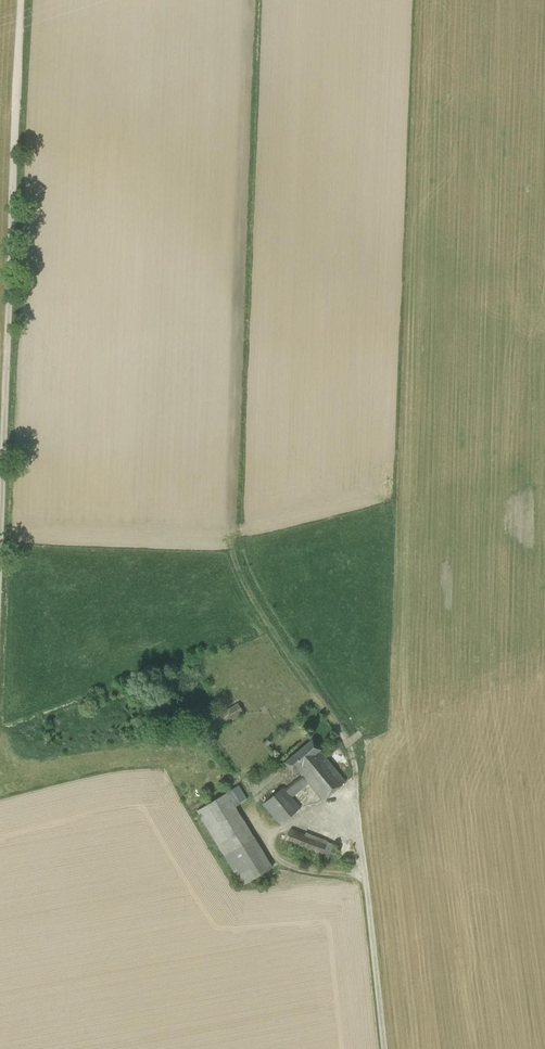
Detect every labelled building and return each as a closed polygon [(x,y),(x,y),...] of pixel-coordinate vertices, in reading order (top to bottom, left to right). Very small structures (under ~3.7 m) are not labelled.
[(244,713),(238,703),(201,725),(207,735),(244,713)] [(293,773),(297,770),(302,775),(284,790),(282,788),(263,804),(280,825),(300,808),(292,798),(309,784),(322,801),(345,782),(320,751),(320,750),(312,740),(284,763),(293,773)] [(197,811),(242,886),(272,867),(235,807),(247,800),(239,785),(197,811)] [(305,834),(290,829),(283,846),(326,863),(333,845),(327,843),(327,841),(305,832),(305,834)]
